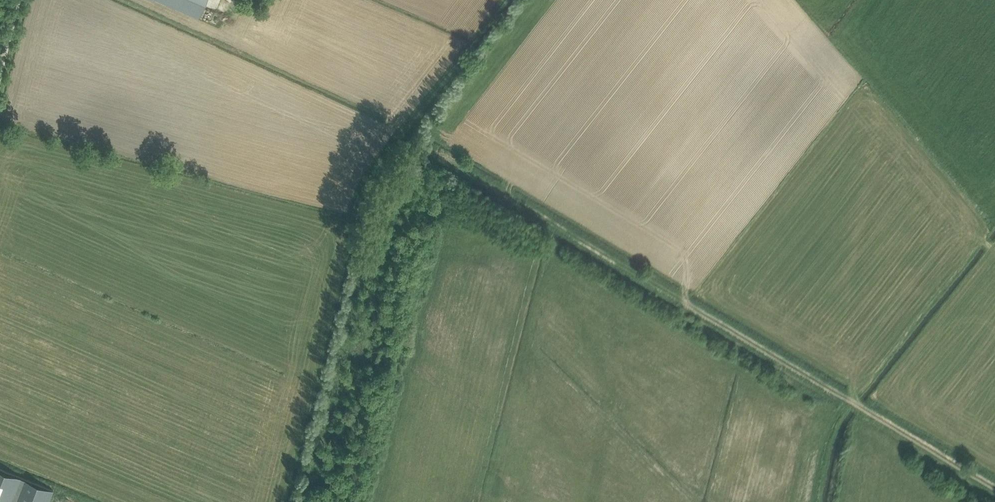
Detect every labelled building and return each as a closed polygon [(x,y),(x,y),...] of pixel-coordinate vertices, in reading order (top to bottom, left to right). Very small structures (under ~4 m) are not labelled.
[(199,18),(207,0),(158,0),(199,18)] [(53,490),(0,469),(0,501),(48,501),(53,490)]
